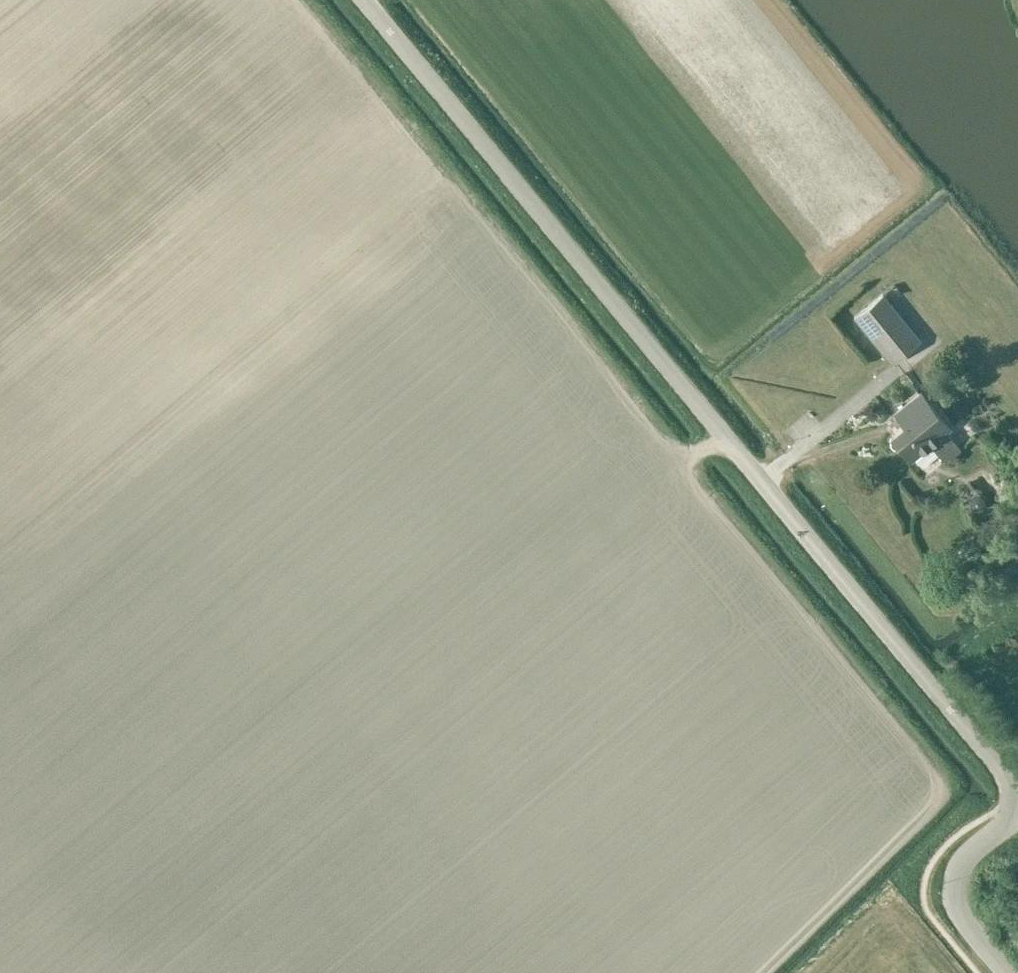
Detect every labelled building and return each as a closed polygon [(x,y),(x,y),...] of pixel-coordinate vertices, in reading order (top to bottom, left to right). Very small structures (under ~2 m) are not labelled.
[(920,338),(882,292),(853,316),(891,362),(920,338)] [(903,422),(889,433),(911,459),(914,457),(922,467),(938,454),(939,455),(941,457),(945,458),(948,456),(959,447),(946,431),(951,427),(921,389),(894,411),(903,422)]
